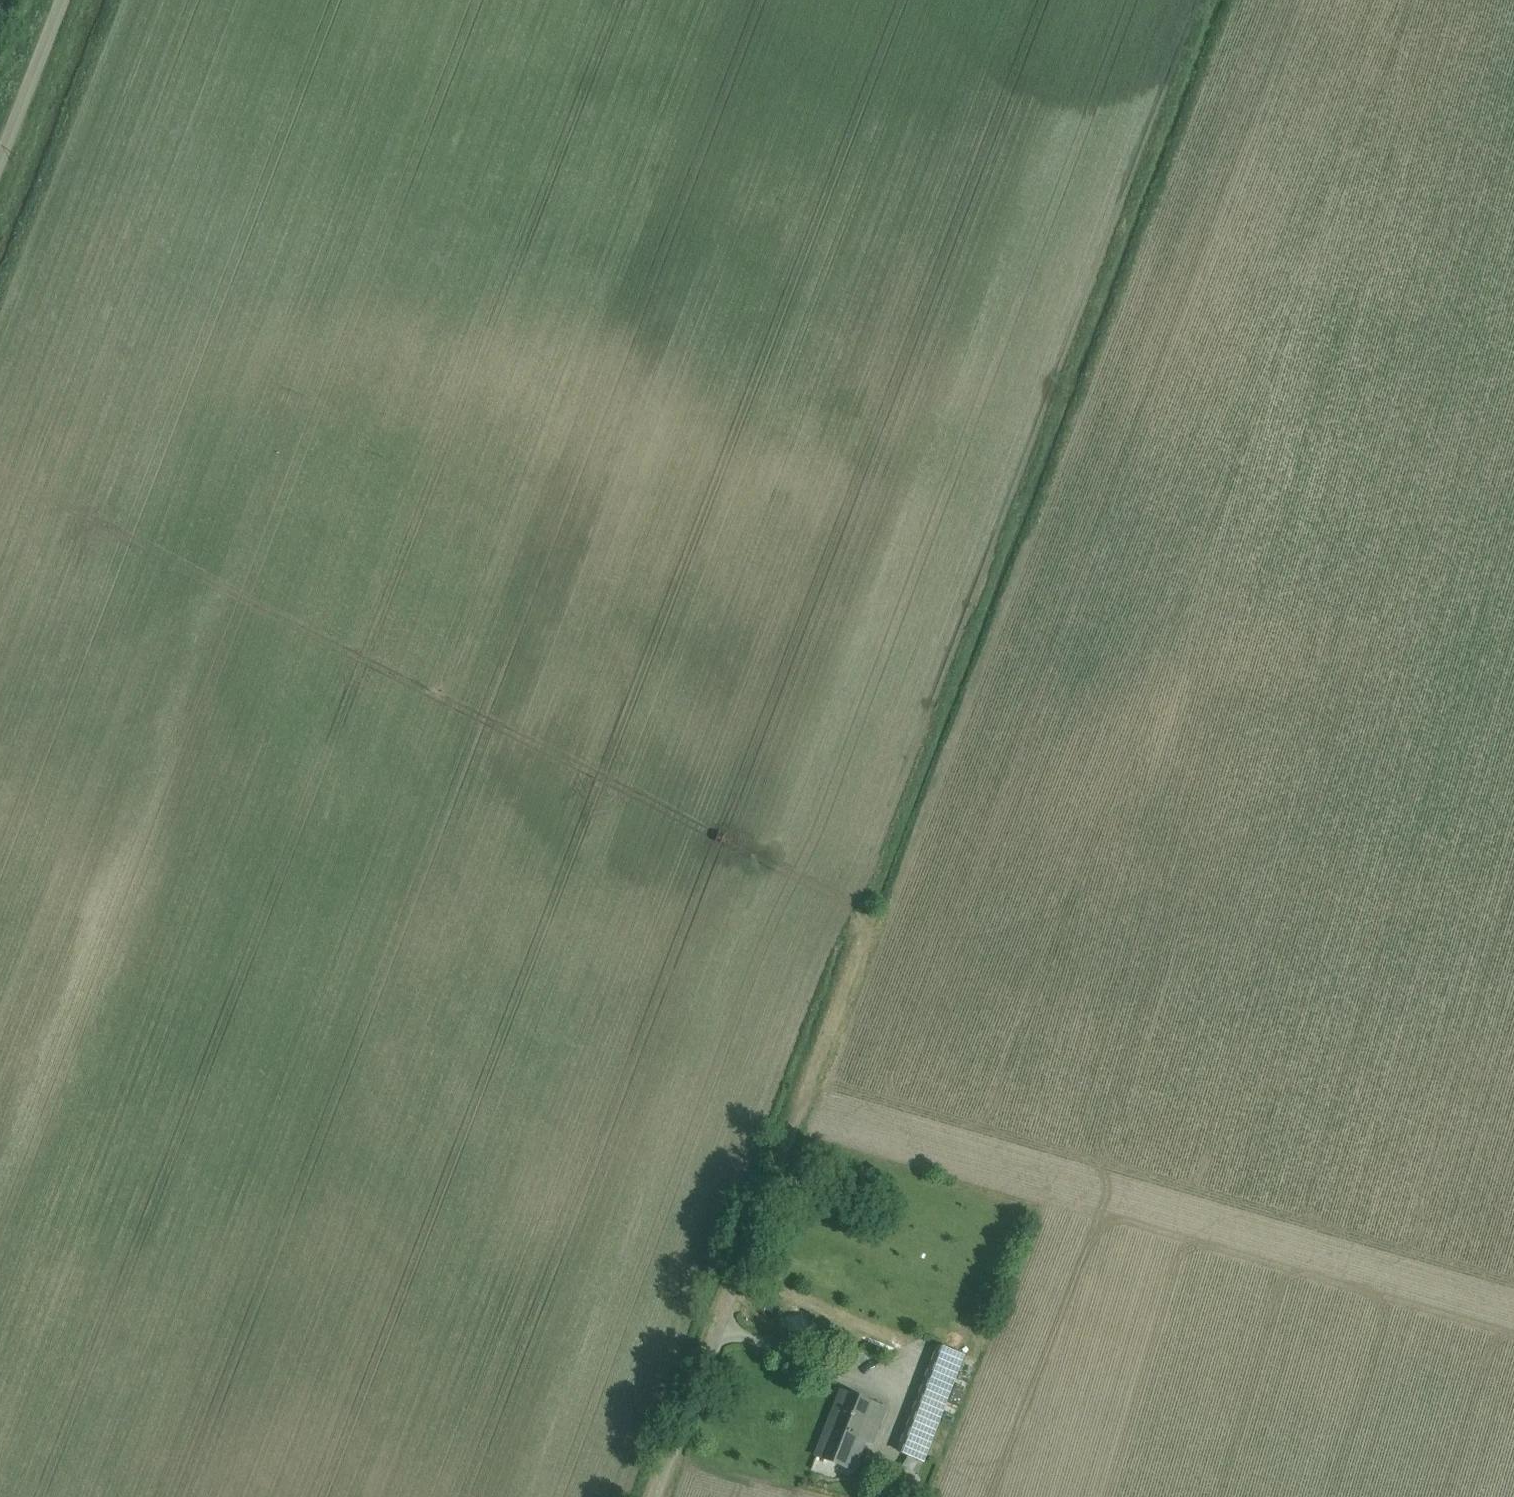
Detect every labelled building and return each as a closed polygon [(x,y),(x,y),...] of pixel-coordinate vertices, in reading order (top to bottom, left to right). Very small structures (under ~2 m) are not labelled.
[(897,1456),(923,1465),(962,1358),(937,1349),(897,1456)] [(839,1393),(813,1462),(855,1478),(881,1409),(839,1393)]
